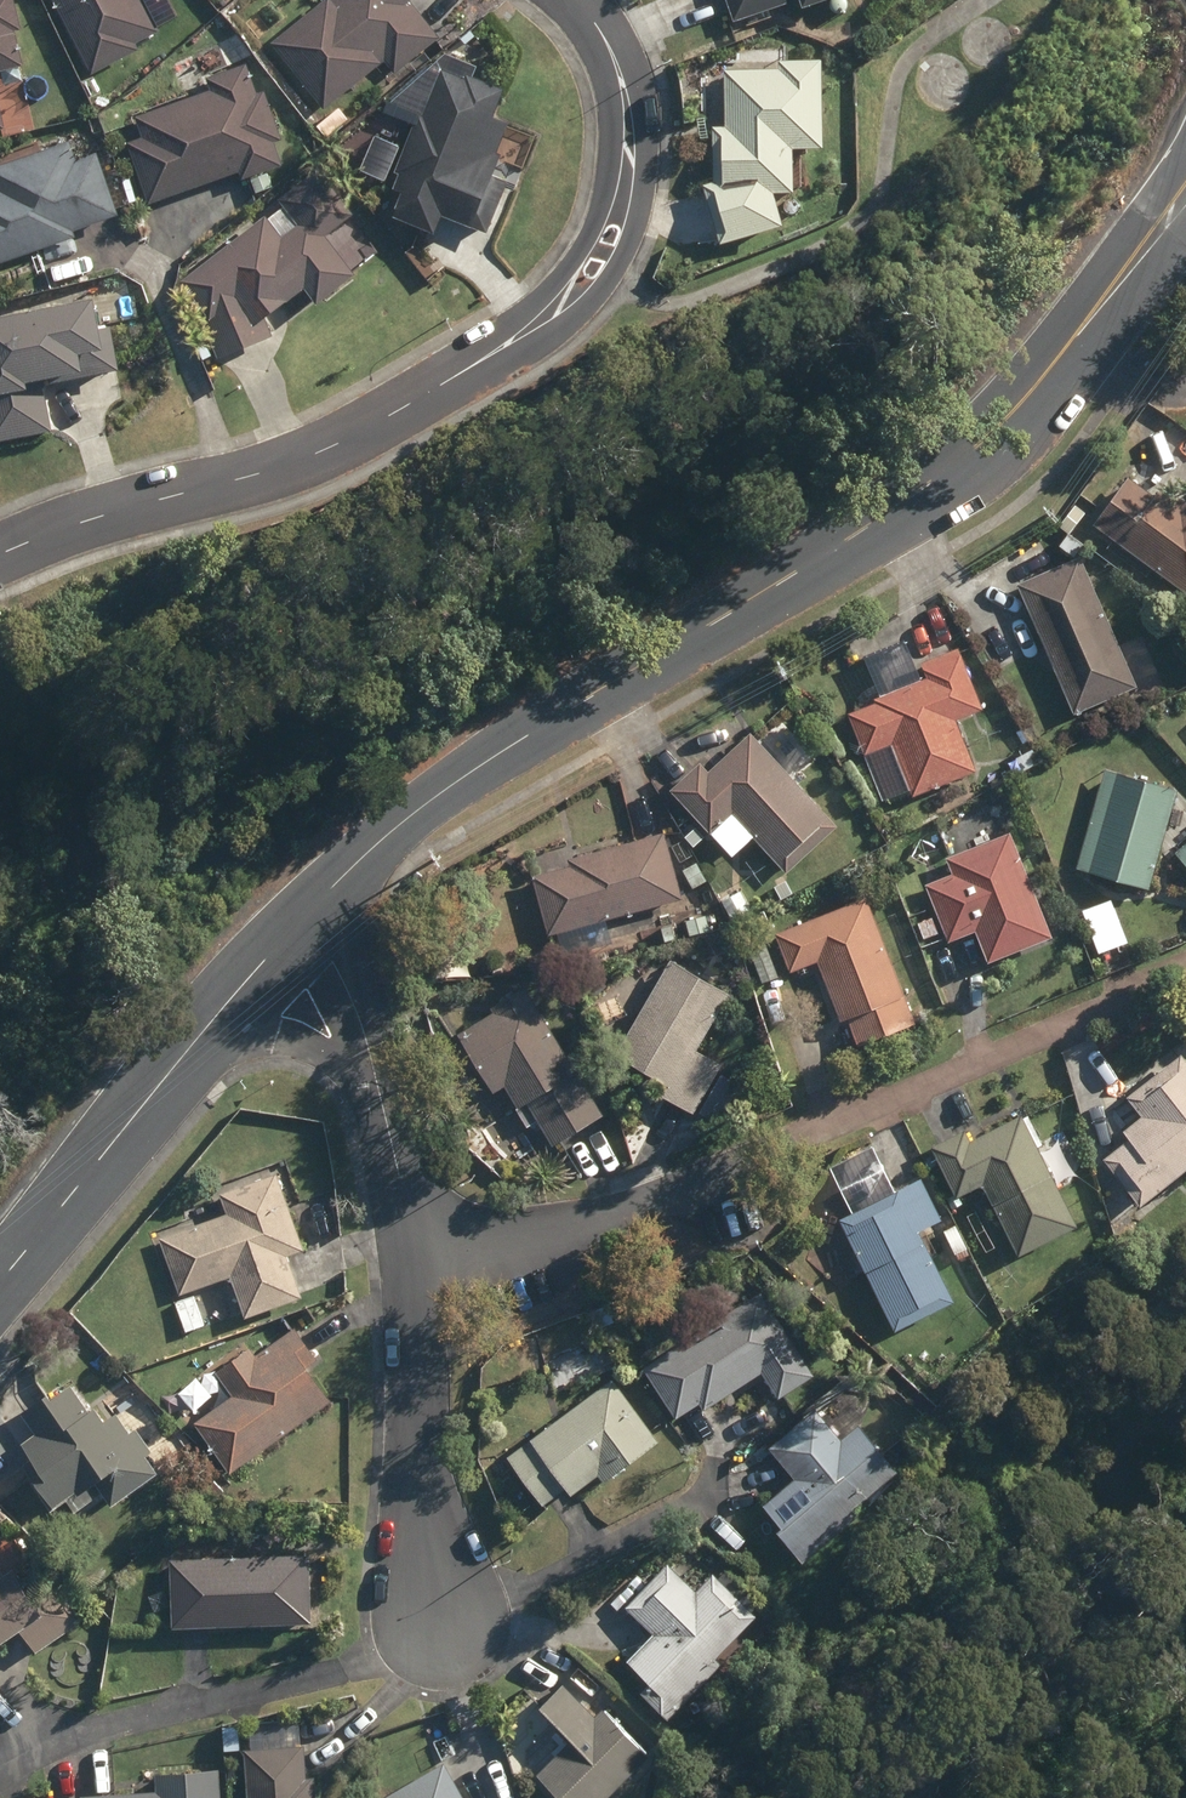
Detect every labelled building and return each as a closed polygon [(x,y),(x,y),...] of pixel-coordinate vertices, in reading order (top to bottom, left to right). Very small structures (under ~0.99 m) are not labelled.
[(21,66),(13,31),(19,29),(12,0),(0,0),(0,71),(21,66)] [(92,73),(137,50),(133,42),(156,31),(141,0),(55,0),(92,73)] [(323,107),(385,60),(394,73),(440,38),(411,1),(412,0),(332,0),(275,43),(323,107)] [(732,21),(780,4),(779,0),(724,0),(732,21)] [(797,10),(825,0),(794,0),(797,10)] [(816,151),(815,62),(776,62),(776,72),(723,72),(724,131),(712,131),(712,185),(702,187),(717,245),(776,228),(768,194),(788,194),(788,151),(816,151)] [(130,144),(149,202),(239,172),(242,178),(280,166),(272,142),(279,139),(264,93),(256,95),(247,66),(209,78),(213,91),(136,116),(144,139),(130,144)] [(461,82),(439,73),(419,120),(415,118),(392,172),(397,174),(390,191),(399,194),(389,220),(428,236),(436,217),(462,228),(492,157),(491,156),(503,127),(486,120),(498,92),(463,78),(461,82)] [(117,223),(95,154),(74,161),(67,142),(40,151),(41,155),(0,169),(0,188),(1,191),(0,192),(0,261),(117,223)] [(262,219),(180,283),(195,303),(206,340),(215,361),(270,338),(262,319),(300,291),(312,307),(351,278),(321,237),(351,214),(317,172),(278,202),(298,227),(280,241),(262,219)] [(0,320),(0,440),(45,431),(36,383),(113,368),(106,331),(92,334),(86,304),(0,320)] [(1185,594),(1185,499),(1180,506),(1160,492),(1153,501),(1125,481),(1092,528),(1185,594)] [(1092,573),(1108,584),(1117,572),(1092,552),(1085,560),(1096,568),(1092,573)] [(1018,586),(1074,717),(1147,686),(1129,645),(1118,649),(1079,560),(1018,586)] [(892,748),(914,800),(977,775),(956,723),(982,712),(957,651),(921,665),(927,682),(920,684),(904,645),(864,661),(881,704),(849,717),(865,758),(892,748)] [(731,818),(787,878),(837,830),(750,736),(709,776),(699,766),(669,793),(710,837),(731,818)] [(1079,871),(1151,890),(1178,790),(1106,771),(1079,871)] [(974,935),(987,967),(1053,941),(1010,835),(945,861),(952,877),(925,887),(948,945),(974,935)] [(532,880),(548,938),(682,902),(665,838),(569,863),(571,869),(532,880)] [(1185,868),(1185,848),(1176,857),(1185,868)] [(680,873),(689,891),(706,883),(696,865),(680,873)] [(848,1021),(859,1050),(916,1028),(867,901),(775,936),(790,974),(816,963),(840,1025),(848,1021)] [(639,934),(644,952),(725,929),(718,905),(669,919),(671,925),(639,934)] [(919,926),(925,942),(939,937),(933,921),(919,926)] [(763,941),(745,947),(758,980),(776,974),(763,941)] [(664,1098),(695,1116),(722,1068),(697,1054),(729,997),(669,965),(618,1059),(669,1087),(664,1098)] [(526,1104),(552,1148),(602,1118),(524,991),(490,1011),(493,1015),(458,1037),(493,1095),(504,1088),(517,1109),(526,1104)] [(1140,1210),(1185,1174),(1185,1065),(1181,1058),(1128,1101),(1143,1120),(1135,1126),(1141,1133),(1102,1164),(1140,1210)] [(983,1188),(1020,1260),(1077,1232),(1019,1120),(970,1146),(964,1135),(932,1150),(957,1201),(983,1188)] [(229,1279),(243,1319),(300,1300),(286,1259),(302,1254),(276,1178),(221,1196),(228,1217),(159,1241),(179,1297),(229,1279)] [(840,1222),(895,1335),(953,1307),(917,1234),(941,1222),(921,1182),(840,1222)] [(940,1228),(952,1248),(964,1241),(953,1221),(940,1228)] [(1138,1229),(1143,1246),(1159,1242),(1153,1225),(1138,1229)] [(643,1372),(677,1422),(699,1408),(703,1415),(761,1376),(777,1403),(814,1379),(759,1295),(643,1372)] [(173,1305),(185,1334),(203,1327),(192,1299),(173,1305)] [(592,1314),(600,1331),(614,1324),(605,1308),(592,1314)] [(192,1428),(227,1479),(330,1404),(307,1372),(318,1364),(296,1333),(258,1360),(251,1350),(216,1375),(232,1398),(192,1428)] [(198,1338),(201,1349),(217,1344),(213,1333),(198,1338)] [(507,1461),(542,1507),(565,1491),(570,1499),(597,1479),(602,1486),(658,1444),(613,1383),(507,1461)] [(63,1503),(73,1516),(101,1496),(111,1511),(155,1480),(143,1461),(151,1455),(135,1433),(129,1438),(115,1418),(103,1425),(94,1413),(88,1416),(70,1391),(48,1406),(44,1398),(19,1416),(36,1439),(22,1448),(33,1465),(19,1473),(47,1514),(63,1503)] [(774,1538),(800,1568),(855,1522),(849,1516),(896,1477),(856,1431),(840,1445),(813,1413),(769,1451),(796,1483),(763,1511),(780,1532),(774,1538)] [(207,1491),(216,1500),(229,1488),(220,1479),(207,1491)] [(169,1564),(172,1631),(310,1627),(308,1559),(169,1564)] [(0,1577),(0,1647),(22,1633),(35,1654),(77,1628),(75,1625),(81,1622),(51,1574),(20,1592),(10,1575),(2,1580),(0,1577)] [(639,1697),(667,1724),(719,1671),(713,1665),(754,1622),(712,1580),(696,1596),(674,1575),(668,1581),(661,1574),(626,1610),(654,1637),(626,1667),(648,1689),(639,1697)] [(645,1762),(598,1716),(592,1722),(562,1691),(540,1714),(571,1744),(535,1780),(553,1797),(609,1797),(645,1762)] [(256,1722),(241,1723),(242,1746),(258,1745),(256,1722)] [(426,1736),(433,1742),(442,1738),(443,1729),(435,1723),(427,1727),(426,1736)] [(246,1797),(315,1797),(314,1782),(307,1782),(304,1750),(244,1754),(246,1797)] [(443,1769),(389,1797),(459,1797),(443,1769)] [(217,1773),(155,1777),(157,1796),(128,1797),(219,1797),(217,1773)]
